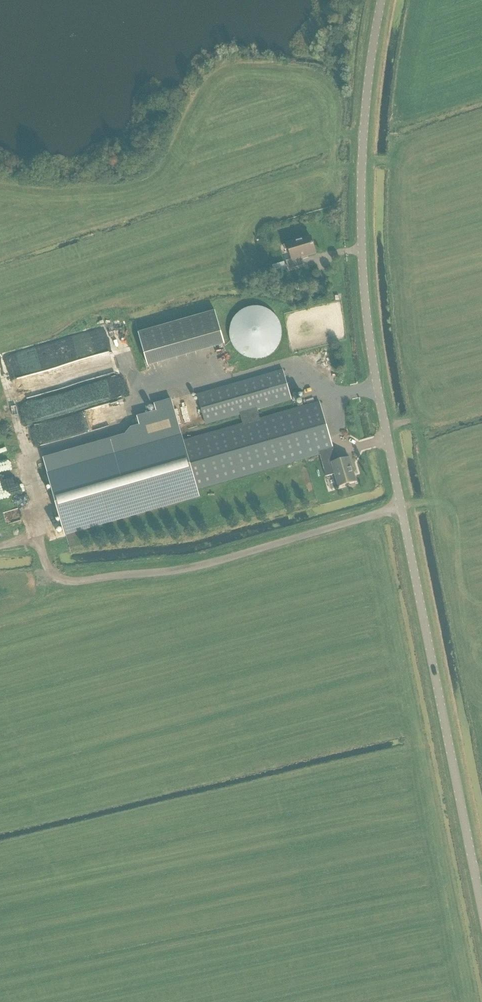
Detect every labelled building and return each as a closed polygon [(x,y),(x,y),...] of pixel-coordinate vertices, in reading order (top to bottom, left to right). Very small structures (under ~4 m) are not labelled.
[(302,257),(315,253),(310,237),(287,243),(287,244),(283,245),(285,250),(289,249),(292,259),(286,261),(289,269),(304,265),(302,257)] [(276,272),(288,269),(285,261),(273,264),(276,272)] [(281,339),(282,333),(281,327),(279,321),(275,315),(270,311),(265,308),(259,307),(252,307),(246,308),(241,311),(236,315),(232,321),(230,327),(229,333),(230,339),(232,345),(236,350),(241,354),(246,357),(252,359),(259,359),(265,357),(270,354),(275,350),(279,345),(281,339)] [(215,308),(137,330),(147,364),(224,342),(215,308)] [(291,400),(282,370),(197,395),(206,425),(240,415),(243,424),(183,442),(170,398),(147,405),(150,414),(129,420),(131,427),(117,431),(119,439),(43,461),(65,536),(199,497),(197,489),(319,454),(326,477),(335,474),(339,487),(356,482),(349,458),(335,462),(332,451),(333,450),(319,402),(260,419),(257,410),(291,400)] [(316,402),(314,395),(302,399),(304,405),(316,402)]
